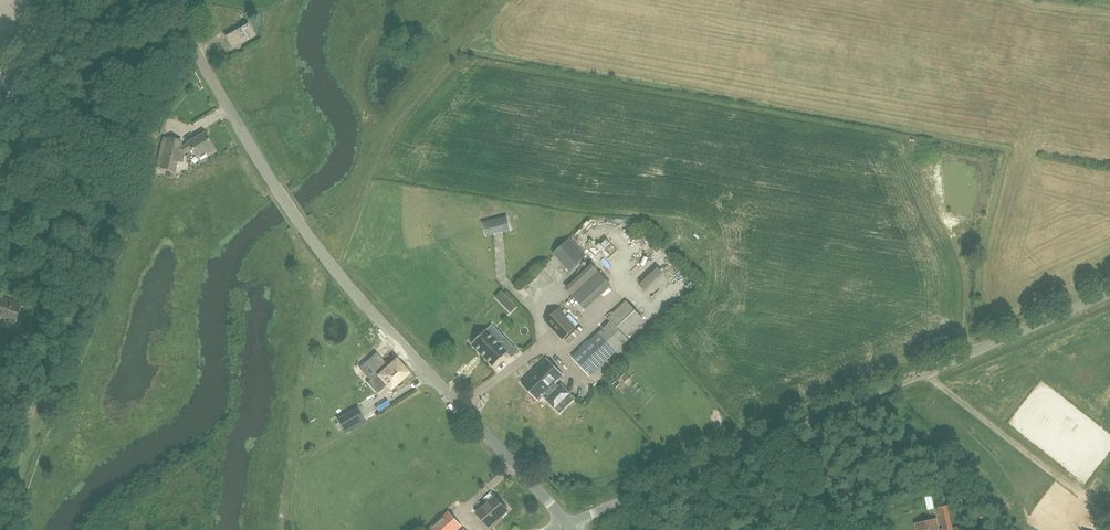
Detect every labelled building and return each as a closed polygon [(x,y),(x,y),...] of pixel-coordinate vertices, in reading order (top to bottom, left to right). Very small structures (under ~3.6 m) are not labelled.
[(233,49),(255,36),(248,24),(226,36),(233,49)] [(205,134),(189,143),(183,147),(181,146),(182,141),(169,138),(164,158),(163,158),(161,167),(174,170),(177,160),(182,161),(184,154),(192,149),(196,156),(198,159),(200,160),(207,156),(215,151),(205,134)] [(510,228),(507,217),(483,223),(486,234),(510,228)] [(606,237),(600,246),(606,250),(612,241),(606,237)] [(582,258),(566,241),(554,253),(569,270),(582,258)] [(656,256),(634,270),(646,291),(669,277),(656,256)] [(572,295),(586,310),(612,285),(598,271),(572,295)] [(529,285),(536,292),(543,284),(537,278),(529,285)] [(0,298),(0,316),(14,321),(20,305),(0,298)] [(507,309),(511,312),(518,305),(514,302),(507,309)] [(626,336),(644,319),(627,302),(609,319),(611,321),(573,357),(589,375),(628,339),(626,336)] [(563,340),(577,327),(558,307),(544,321),(563,340)] [(518,351),(506,339),(501,344),(486,329),(479,336),(477,334),(471,339),(473,342),(471,343),(493,366),(507,352),(512,357),(518,351)] [(388,367),(387,365),(367,382),(377,394),(387,385),(390,389),(408,373),(396,359),(388,367)] [(554,384),(563,375),(547,359),(522,383),(539,399),(547,391),(551,395),(549,397),(549,401),(553,405),(557,405),(566,396),(570,393),(562,385),(559,387),(558,386),(556,387),(554,384)] [(620,378),(625,382),(630,378),(625,373),(620,378)] [(357,408),(337,420),(345,434),(365,422),(357,408)] [(477,513),(490,528),(498,521),(497,520),(508,510),(507,509),(507,506),(505,504),(503,504),(496,496),(477,513)] [(936,519),(915,523),(917,529),(953,529),(947,506),(939,508),(943,529),(939,529),(936,519)] [(426,529),(458,529),(462,526),(448,511),(426,529)]
